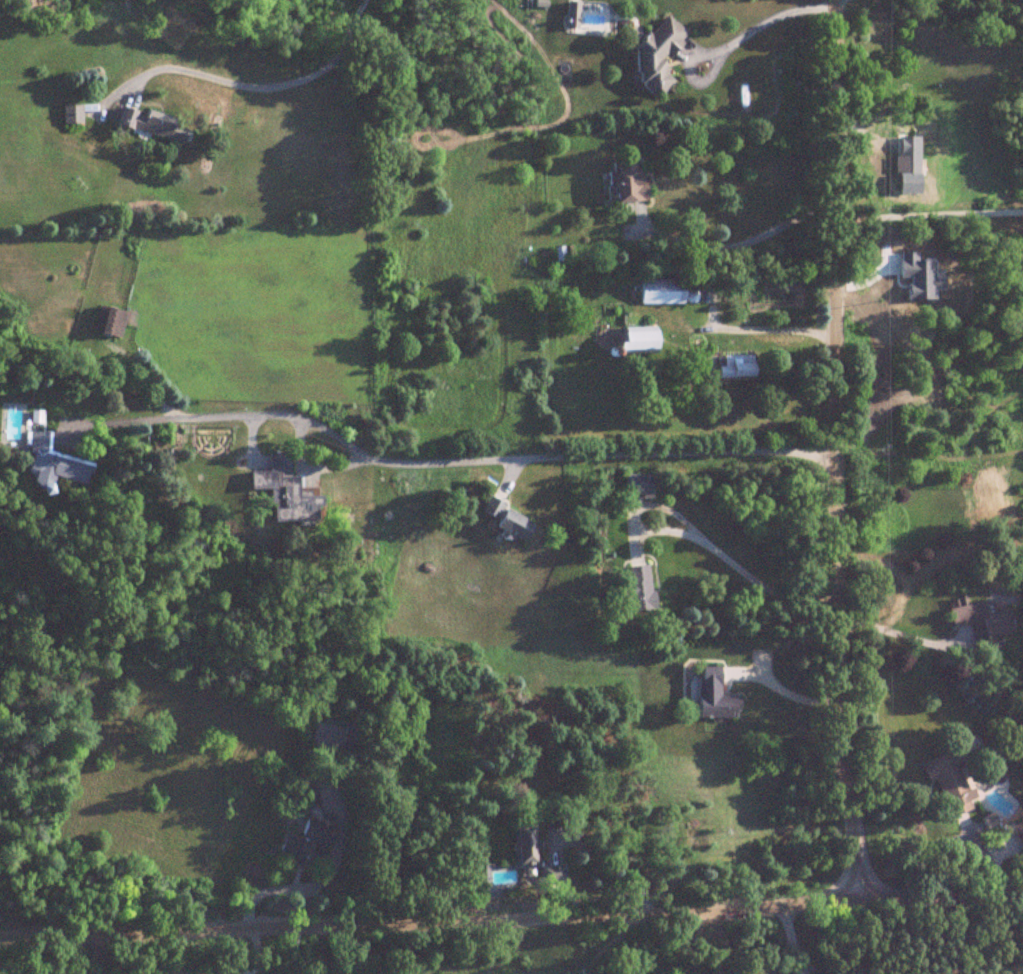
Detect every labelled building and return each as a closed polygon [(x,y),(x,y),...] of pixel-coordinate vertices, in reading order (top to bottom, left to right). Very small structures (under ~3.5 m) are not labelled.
[(650,93),(653,90),(658,95),(672,80),(657,65),(685,35),(663,15),(629,51),(637,59),(626,71),(650,93)] [(80,124),(80,105),(61,105),(61,124),(80,124)] [(115,127),(184,142),(188,123),(119,108),(115,127)] [(931,132),(916,132),(916,141),(931,141),(931,132)] [(916,157),(895,157),(895,194),(916,194),(916,157)] [(606,163),(607,203),(640,203),(640,163),(606,163)] [(637,305),(682,305),(682,280),(637,280),(637,305)] [(115,339),(123,314),(99,307),(91,332),(115,339)] [(615,354),(653,354),(653,329),(615,329),(615,354)] [(749,355),(713,355),(713,377),(749,377),(749,355)] [(89,460),(47,458),(48,432),(28,431),(27,471),(32,471),(32,484),(38,484),(38,495),(47,495),(48,482),(88,483),(89,460)] [(269,524),(320,523),(319,497),(310,497),(310,492),(297,492),(297,477),(290,478),(290,454),(267,455),(267,472),(247,473),(247,491),(268,491),(269,524)] [(651,498),(651,475),(623,475),(623,498),(651,498)] [(488,528),(520,544),(530,524),(482,499),(475,512),(492,521),(488,528)] [(627,612),(651,610),(647,565),(623,567),(625,584),(619,584),(620,602),(626,601),(627,612)] [(972,625),(976,652),(990,650),(988,637),(1009,633),(1005,608),(991,611),(990,602),(947,608),(949,629),(972,625)] [(694,719),(734,719),(734,696),(716,696),(716,667),(694,667),(694,719)] [(947,817),(970,809),(967,800),(973,797),(970,788),(964,790),(956,767),(963,765),(957,748),(917,763),(925,783),(933,779),(947,817)] [(280,833),(275,853),(322,865),(332,824),(301,816),(296,837),(280,833)] [(514,867),(532,866),(531,825),(513,825),(514,867)]
